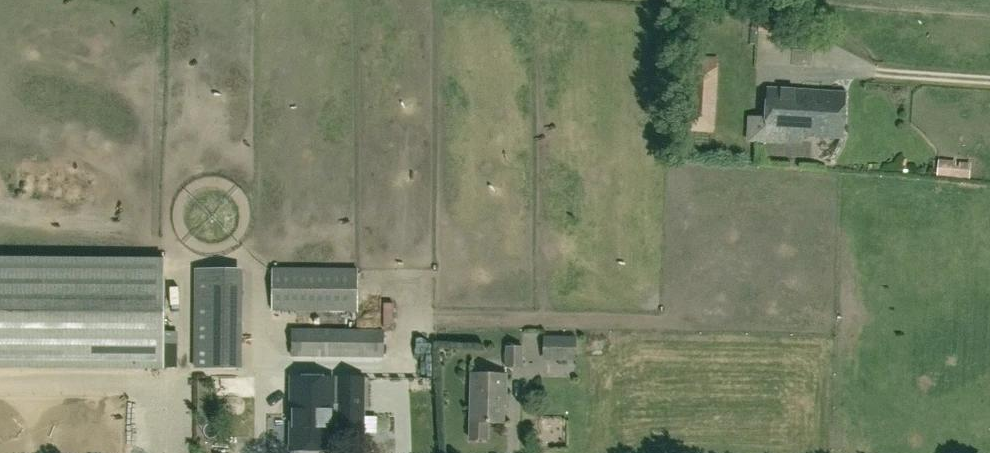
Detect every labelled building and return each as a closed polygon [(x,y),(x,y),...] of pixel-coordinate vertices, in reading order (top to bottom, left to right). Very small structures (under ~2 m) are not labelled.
[(690,77),(687,117),(687,131),(713,132),(716,78),(690,77)] [(768,90),(766,117),(748,116),(747,142),(802,144),(803,138),(844,139),(846,93),(768,90)] [(937,176),(970,179),(971,163),(960,162),(959,166),(956,165),(956,162),(938,160),(937,176)] [(118,260),(0,260),(0,370),(164,371),(164,260),(118,260)] [(242,368),(243,268),(195,268),(194,368),(242,368)] [(359,270),(272,269),(271,313),(358,314),(359,270)] [(293,331),(292,356),(383,357),(384,332),(293,331)] [(576,360),(577,340),(545,339),(544,359),(576,360)] [(507,349),(507,369),(523,370),(523,349),(507,349)] [(506,377),(472,375),(469,441),(486,442),(487,425),(502,425),(504,398),(505,398),(506,377)] [(333,419),(333,379),(292,379),(292,451),(332,451),(332,434),(338,434),(338,436),(359,436),(359,379),(338,379),(338,419),(333,419)] [(231,444),(214,444),(214,452),(231,452),(231,444)]
